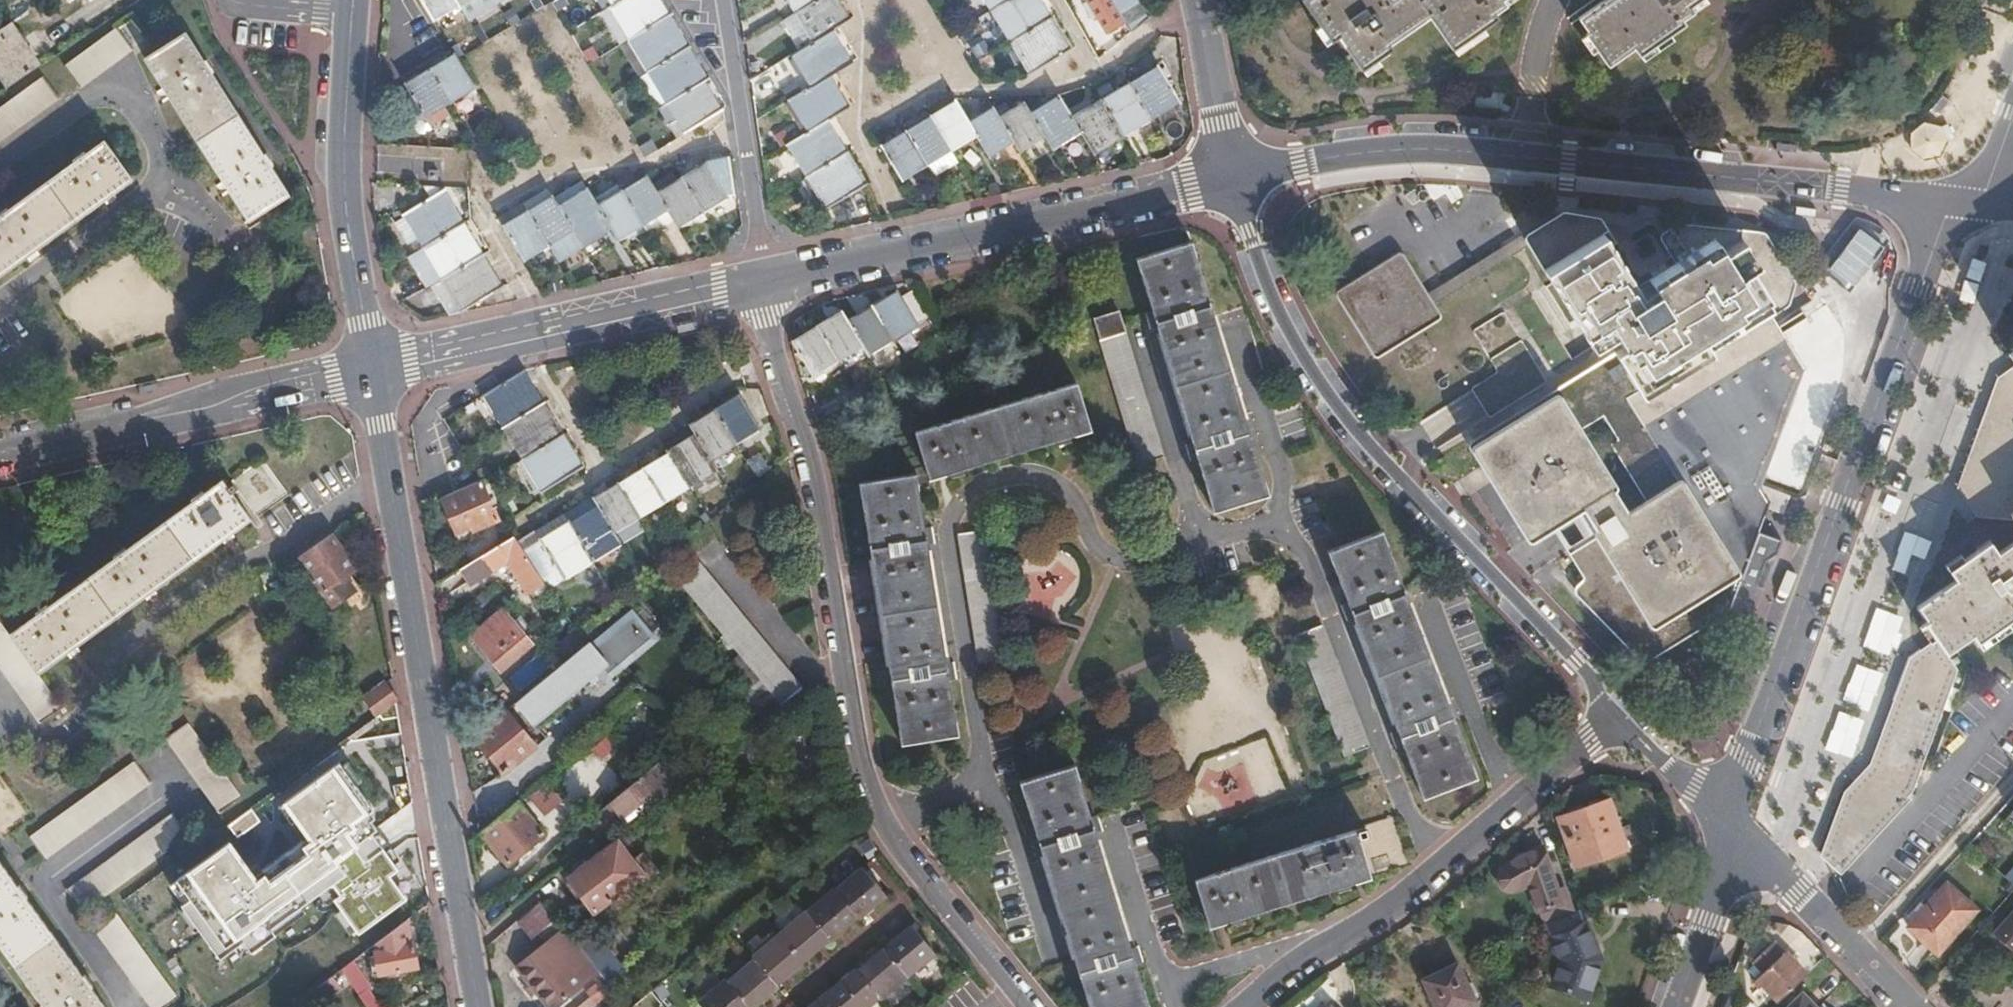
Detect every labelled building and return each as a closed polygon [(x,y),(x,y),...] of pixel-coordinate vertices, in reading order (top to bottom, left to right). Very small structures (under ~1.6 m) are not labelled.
[(11,18),(28,8),(24,0),(9,0),(3,3),(11,18)] [(438,30),(464,14),(455,0),(419,0),(438,30)] [(493,0),(455,0),(464,14),(465,17),(493,0)] [(662,0),(618,0),(610,5),(630,37),(670,12),(662,0)] [(796,13),(817,0),(788,0),(796,13)] [(840,0),(817,0),(796,13),(813,42),(834,29),(851,19),(840,0)] [(989,11),(1006,0),(983,0),(989,11)] [(1041,0),(1006,0),(989,11),(1009,44),(1052,17),(1041,0)] [(1124,22),(1111,0),(1089,0),(1107,31),(1124,22)] [(1146,21),(1134,0),(1111,0),(1124,22),(1131,34),(1146,21)] [(1400,2),(1393,7),(1389,0),(1307,0),(1300,5),(1330,48),(1337,43),(1359,77),(1366,72),(1390,56),(1387,50),(1394,46),(1429,23),(1451,55),(1458,50),(1497,25),(1495,22),(1502,17),(1506,14),(1501,8),(1508,3),(1513,0),(1403,0),(1400,2)] [(1588,21),(1581,26),(1590,40),(1587,41),(1610,75),(1617,69),(1635,56),(1640,63),(1647,58),(1685,32),(1684,29),(1691,24),(1695,21),(1692,14),(1699,9),(1712,0),(1617,0),(1588,21)] [(689,44),(670,12),(630,37),(627,38),(646,70),(689,44)] [(1071,49),(1052,17),(1009,44),(1027,74),(1028,74),(1071,49)] [(38,67),(9,23),(0,29),(0,77),(7,87),(38,67)] [(129,49),(114,28),(62,68),(77,88),(129,49)] [(834,29),(813,42),(790,55),(810,87),(831,75),(853,61),(834,29)] [(760,32),(746,46),(756,55),(769,42),(760,32)] [(287,193),(182,34),(143,60),(249,218),(287,193)] [(709,76),(689,44),(646,70),(666,103),(705,79),(709,76)] [(429,69),(450,105),(476,89),(458,59),(454,53),(452,54),(429,69)] [(1127,82),(1150,121),(1179,104),(1170,89),(1156,65),(1127,82)] [(404,85),(425,120),(450,105),(429,69),(404,85)] [(815,127),(828,119),(849,106),(831,75),(810,87),(796,95),(815,127)] [(38,78),(0,107),(0,138),(53,98),(38,78)] [(723,108),(705,79),(666,103),(684,132),(723,108)] [(1122,138),(1150,121),(1127,82),(1099,99),(1122,138)] [(1059,97),(1031,112),(1048,140),(1054,150),(1082,134),(1071,116),(1059,97)] [(931,112),(954,151),(978,137),(968,122),(954,99),(931,112)] [(1099,99),(1071,116),(1082,134),(1094,155),(1122,138),(1099,99)] [(1017,144),(1023,156),(1048,140),(1031,112),(1024,102),(1000,116),(1017,144)] [(978,137),(991,159),(1017,144),(1000,116),(994,107),(968,122),(978,137)] [(905,128),(929,167),(954,151),(931,112),(905,128)] [(795,139),(815,171),(848,151),(828,119),(815,127),(795,139)] [(880,143),(903,182),(929,167),(905,128),(880,143)] [(103,143),(0,216),(0,273),(129,180),(103,143)] [(834,204),(867,184),(848,151),(815,171),(834,204)] [(734,205),(707,162),(684,176),(711,219),(734,205)] [(622,190),(646,229),(672,215),(658,192),(648,174),(622,190)] [(672,215),(684,235),(711,219),(684,176),(658,192),(672,215)] [(466,221),(447,188),(403,216),(422,247),(466,221)] [(575,231),(586,251),(616,235),(597,204),(588,188),(559,205),(575,231)] [(622,244),(646,229),(622,190),(597,204),(616,235),(622,244)] [(527,210),(549,247),(575,231),(559,205),(552,195),(527,210)] [(502,225),(525,261),(549,247),(527,210),(502,225)] [(1531,245),(1571,220),(1555,217),(1438,293),(1444,302),(1531,245)] [(1776,309),(1784,304),(1792,300),(1794,284),(1769,240),(1689,232),(1674,241),(1687,262),(1640,290),(1602,226),(1571,220),(1531,245),(1593,350),(1620,334),(1629,349),(1619,355),(1625,367),(1562,405),(1559,400),(1480,447),(1535,541),(1586,511),(1604,542),(1584,554),(1600,581),(1589,588),(1608,620),(1619,613),(1648,663),(1737,607),(1746,581),(1719,550),(1753,541),(1811,370),(1776,309)] [(466,221),(422,247),(442,280),(486,254),(466,221)] [(1269,497),(1192,244),(1138,260),(1215,513),(1269,497)] [(405,257),(425,290),(433,285),(442,280),(422,247),(405,257)] [(1825,252),(1828,301),(1875,299),(1872,249),(1825,252)] [(442,280),(461,311),(462,311),(505,286),(486,254),(442,280)] [(1444,302),(1438,293),(1428,299),(1403,259),(1343,296),(1381,355),(1440,317),(1435,308),(1444,302)] [(433,285),(450,314),(461,311),(442,280),(433,285)] [(871,305),(894,343),(919,327),(896,290),(871,305)] [(1823,370),(1784,304),(1776,309),(1811,370),(1753,541),(1719,550),(1746,581),(1823,370)] [(864,347),(870,358),(894,343),(871,305),(847,319),(864,347)] [(816,326),(838,363),(864,347),(847,319),(842,310),(816,326)] [(1102,339),(1126,332),(1121,313),(1096,320),(1102,339)] [(816,326),(791,341),(814,378),(838,363),(816,326)] [(1165,459),(1126,332),(1102,339),(1101,339),(1139,466),(1165,459)] [(544,402),(524,369),(481,395),(501,428),(544,402)] [(2006,382),(1966,488),(1983,514),(2012,516),(2012,377),(2006,382)] [(1091,429),(1076,383),(916,430),(929,476),(1091,429)] [(715,408),(734,440),(759,426),(739,393),(715,408)] [(563,434),(544,402),(501,428),(521,460),(563,434)] [(708,456),(734,440),(715,408),(689,423),(695,433),(708,456)] [(692,486),(718,471),(708,456),(695,433),(670,449),(672,452),(692,486)] [(583,467),(563,434),(521,460),(540,492),(583,467)] [(665,503),(692,486),(672,452),(645,468),(665,503)] [(260,459),(225,485),(221,480),(4,633),(0,626),(0,673),(37,724),(59,708),(34,673),(283,492),(260,459)] [(620,483),(641,517),(665,503),(645,468),(620,483)] [(957,734),(916,475),(858,483),(901,743),(957,734)] [(480,480),(441,497),(449,516),(453,514),(460,531),(479,523),(481,528),(498,520),(480,480)] [(615,533),(641,517),(620,483),(595,498),(598,502),(615,533)] [(592,562),(622,544),(615,533),(598,502),(568,520),(592,562)] [(564,579),(592,562),(568,520),(540,537),(564,579)] [(1006,660),(987,529),(960,535),(980,664),(1006,660)] [(1477,776),(1382,532),(1329,552),(1425,797),(1477,776)] [(353,569),(329,534),(296,557),(300,564),(330,606),(353,591),(343,576),(353,569)] [(538,595),(547,589),(526,558),(512,536),(463,567),(472,582),(507,561),(527,593),(534,590),(538,595)] [(2003,556),(1995,545),(1954,574),(1959,582),(1921,608),(1930,622),(1926,624),(1941,646),(1918,659),(1877,769),(1851,797),(1831,855),(1845,869),(1921,800),(1965,681),(1955,666),(1980,648),(1986,655),(2012,635),(2012,549),(2003,556)] [(300,564),(296,557),(275,571),(280,577),(300,564)] [(801,690),(703,568),(681,586),(779,708),(801,690)] [(532,645),(503,610),(471,637),(501,671),(532,645)] [(557,667),(515,701),(532,722),(600,668),(604,673),(646,639),(631,620),(593,650),(588,642),(585,645),(570,657),(565,661),(557,667)] [(1369,748),(1322,627),(1297,637),(1344,757),(1369,748)] [(585,645),(576,632),(559,644),(570,657),(585,645)] [(547,654),(557,667),(565,661),(554,648),(547,654)] [(600,668),(596,671),(600,676),(604,673),(600,668)] [(395,704),(397,702),(384,683),(363,698),(376,717),(395,704)] [(535,747),(506,713),(474,738),(503,773),(535,747)] [(241,795),(187,721),(165,737),(219,811),(241,795)] [(604,807),(595,814),(610,833),(613,831),(622,825),(664,795),(679,782),(660,758),(604,807)] [(149,782),(134,760),(28,838),(43,860),(149,782)] [(371,810),(337,763),(283,801),(307,836),(301,840),(250,877),(226,842),(175,879),(188,898),(181,903),(179,905),(217,958),(241,941),(249,952),(272,935),(268,928),(316,894),(331,893),(334,898),(332,900),(356,934),(404,900),(387,876),(396,870),(369,833),(374,829),(364,815),(371,810)] [(1076,767),(1022,783),(1090,1006),(1150,1006),(1076,767)] [(537,783),(524,794),(532,803),(545,792),(537,783)] [(1630,852),(1613,800),(1562,818),(1578,868),(1630,852)] [(307,836),(283,801),(277,806),(301,840),(307,836)] [(516,801),(480,830),(506,863),(543,833),(516,801)] [(258,821),(248,808),(225,825),(235,838),(258,821)] [(187,834),(172,814),(67,891),(82,912),(187,834)] [(1370,876),(1409,864),(1394,816),(1356,829),(1356,830),(1370,876)] [(1211,925),(1370,876),(1356,830),(1196,880),(1211,925)] [(595,910),(644,873),(618,838),(569,876),(595,910)] [(1562,905),(1543,848),(1517,856),(1503,869),(1502,873),(1500,879),(1501,885),(1504,889),(1509,891),(1515,891),(1530,887),(1539,912),(1562,905)] [(0,865),(0,948),(43,1006),(102,1006),(0,865)] [(862,868),(835,892),(833,889),(805,912),(804,911),(751,956),(754,958),(725,982),(724,980),(699,1001),(704,1006),(746,1006),(747,1006),(750,1006),(777,984),(775,982),(827,937),(828,940),(856,916),(857,917),(884,895),(862,868)] [(188,898),(175,879),(167,884),(181,903),(188,898)] [(1976,909),(1946,884),(1908,926),(1938,952),(1976,909)] [(331,893),(316,894),(324,905),(334,898),(331,893)] [(539,902),(516,921),(529,936),(538,929),(552,917),(539,902)] [(1584,910),(1578,912),(1546,926),(1560,960),(1552,984),(1586,996),(1605,960),(1584,910)] [(1994,934),(2012,950),(2012,912),(1994,934)] [(115,914),(94,929),(151,1006),(160,1006),(175,996),(115,914)] [(552,917),(538,929),(548,941),(563,929),(552,917)] [(409,949),(405,920),(373,943),(375,958),(370,958),(371,969),(376,969),(377,974),(414,969),(411,949),(409,949)] [(580,950),(606,981),(613,975),(620,969),(621,968),(623,967),(611,952),(625,940),(612,924),(580,950)] [(910,924),(858,970),(856,968),(829,991),(828,990),(808,1006),(867,1006),(879,996),(881,999),(934,953),(910,924)] [(600,986),(606,981),(580,950),(563,929),(548,941),(515,967),(547,1006),(553,1006),(592,976),(600,986)] [(1780,1001),(1806,976),(1775,942),(1757,960),(1767,969),(1758,978),(1780,1001)] [(339,969),(346,980),(365,1006),(376,1006),(367,994),(369,989),(349,961),(346,964),(339,969)] [(1457,964),(1423,980),(1436,1006),(1456,1006),(1474,999),(1457,964)] [(620,969),(613,975),(622,985),(630,979),(621,968),(620,969)] [(339,969),(323,982),(331,993),(346,980),(339,969)] [(291,1006),(292,1006),(312,1006),(331,993),(323,982),(291,1006)] [(588,986),(592,992),(600,986),(594,985),(590,984),(588,986)] [(575,1006),(595,1006),(608,996),(600,986),(592,992),(575,1006)] [(650,990),(644,995),(629,1006),(658,1006),(662,1004),(650,990)] [(2012,1005),(2012,998),(2003,994),(1998,1006),(2012,1006),(2012,1005)] [(1801,997),(1791,1006),(1811,1006),(1801,997)]
